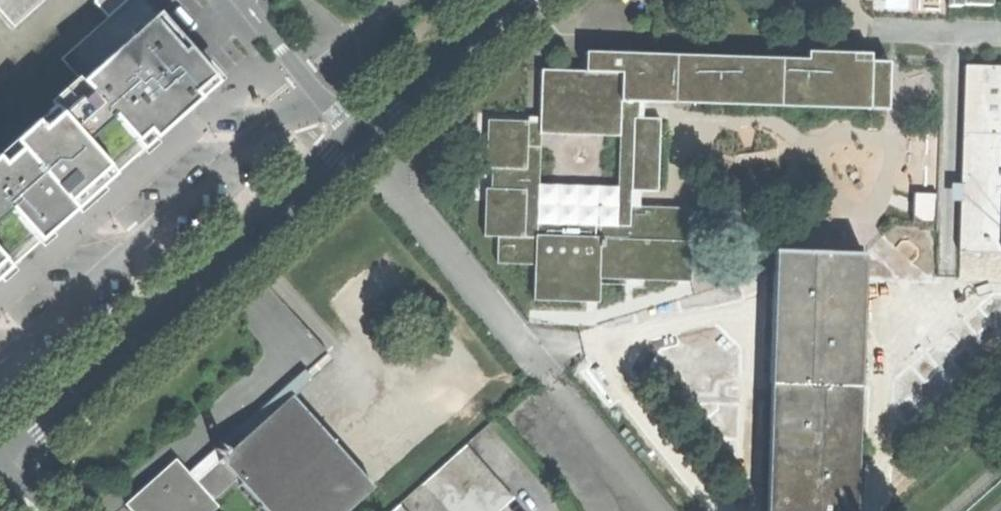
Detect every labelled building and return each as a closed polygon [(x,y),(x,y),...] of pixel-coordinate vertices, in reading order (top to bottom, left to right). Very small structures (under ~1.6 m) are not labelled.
[(83,83),(0,158),(0,277),(63,221),(55,213),(105,170),(112,178),(218,84),(158,17),(143,0),(96,0),(93,3),(107,18),(61,58),(83,83)] [(13,28),(44,0),(0,0),(0,13),(13,28)] [(538,133),(539,133),(619,135),(621,102),(643,102),(887,110),(889,63),(870,62),(870,54),(807,52),(807,60),(698,57),(586,53),(585,71),(540,70),(539,123),(538,133)] [(957,252),(1000,253),(1000,67),(964,66),(957,252)] [(619,135),(616,226),(627,227),(627,207),(640,207),(640,191),(657,191),(660,119),(643,118),(643,102),(621,102),(619,135)] [(534,264),(533,300),(598,302),(599,278),(689,281),(691,242),(689,242),(690,209),(640,207),(627,207),(627,227),(616,226),(536,224),(539,133),(538,133),(539,123),(488,121),(486,168),(492,168),(491,189),(485,189),(483,235),(497,236),(496,263),(534,264)] [(63,221),(112,178),(105,170),(55,213),(63,221)] [(911,221),(936,222),(937,194),(912,193),(911,221)] [(766,510),(855,510),(864,256),(774,253),(770,394),(766,510)] [(195,481),(212,501),(238,478),(242,482),(237,486),(260,510),(348,510),(374,488),(292,395),(195,481)] [(424,482),(449,510),(499,510),(512,499),(465,446),(424,482)] [(126,504),(132,510),(214,510),(218,507),(212,501),(195,481),(176,460),(154,478),(126,504)]
